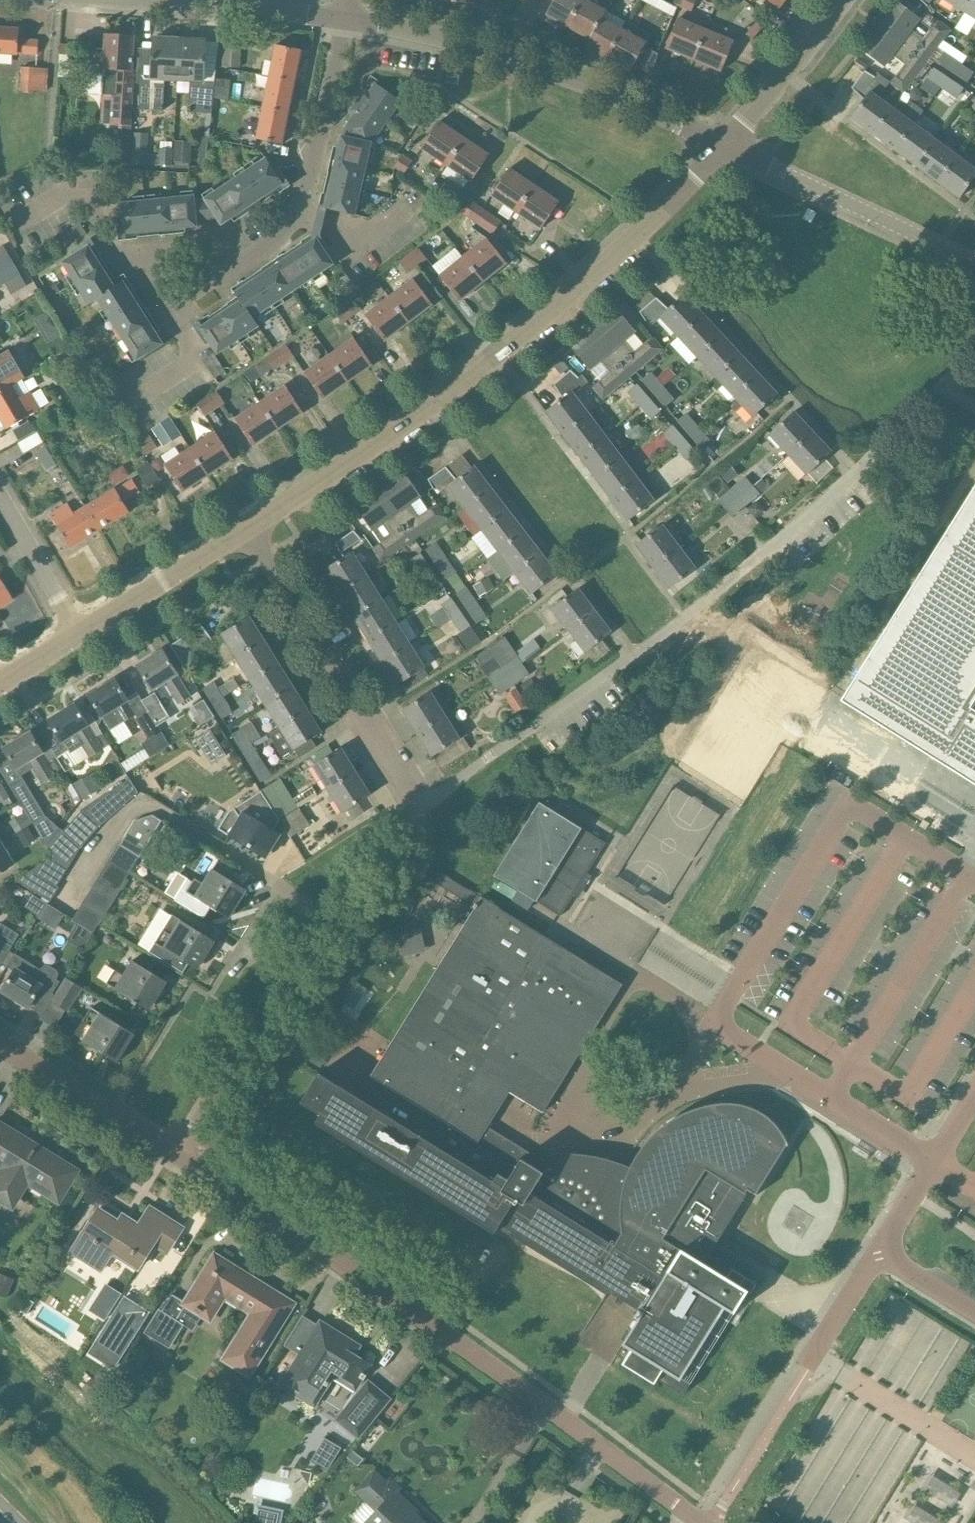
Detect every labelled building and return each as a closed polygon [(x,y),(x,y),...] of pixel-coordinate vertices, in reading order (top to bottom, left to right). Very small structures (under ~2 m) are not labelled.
[(548,16),(545,21),(556,27),(558,22),(568,27),(583,0),(554,0),(546,15),(548,16)] [(590,40),(591,40),(602,19),(603,20),(607,12),(585,0),(583,0),(568,27),(590,40)] [(680,6),(692,12),(697,0),(683,0),(680,6)] [(779,8),(786,0),(768,0),(779,8)] [(966,12),(973,0),(946,0),(966,12)] [(966,12),(974,18),(974,0),(973,0),(966,12)] [(881,26),(928,62),(951,31),(938,21),(924,39),(912,30),(921,19),(900,3),(899,2),(881,26)] [(590,40),(587,46),(608,58),(623,31),(622,30),(626,22),(607,12),(603,20),(602,19),(591,40),(590,40)] [(762,16),(745,34),(752,40),(768,22),(762,16)] [(694,60),(707,31),(679,18),(666,47),(694,60)] [(919,74),(928,62),(881,26),(862,50),(864,51),(884,66),(893,55),(905,64),(891,83),(904,93),(919,74)] [(0,28),(0,52),(36,55),(37,41),(17,40),(18,30),(0,28)] [(623,31),(608,58),(631,71),(634,65),(652,75),(659,54),(644,46),(646,43),(625,32),(623,31)] [(707,31),(694,60),(722,72),(735,43),(707,31)] [(101,120),(101,123),(120,124),(134,125),(134,124),(135,96),(132,96),(133,71),(131,71),(134,37),(106,35),(104,70),(101,120)] [(177,80),(179,39),(153,38),(151,76),(141,75),(139,110),(163,111),(164,79),(177,80)] [(213,99),(215,79),(203,79),(205,41),(179,39),(177,80),(189,81),(188,112),(211,114),(213,99)] [(268,76),(294,82),(301,51),(274,45),(268,76)] [(242,47),(224,46),(223,67),(241,68),(242,47)] [(945,52),(937,63),(955,75),(962,64),(945,52)] [(955,75),(968,84),(974,73),(974,72),(962,64),(955,75)] [(48,68),(21,66),(20,91),(35,92),(35,90),(47,91),(48,68)] [(934,68),(926,79),(941,88),(942,89),(949,78),(934,68)] [(864,99),(851,116),(873,132),(891,107),(879,98),(878,97),(889,82),(877,73),(875,76),(864,70),(854,85),(851,88),(864,99)] [(268,76),(261,106),(261,107),(288,113),(294,82),(268,76)] [(965,88),(949,78),(942,89),(957,99),(965,88)] [(231,80),(215,79),(213,99),(230,101),(231,80)] [(358,103),(386,122),(400,102),(376,85),(369,95),(365,92),(358,103)] [(891,107),(873,132),(894,148),(913,124),(924,110),(910,100),(900,114),(891,107)] [(386,122),(358,103),(351,113),(355,116),(340,137),(371,144),(386,122)] [(288,113),(261,107),(255,138),(281,144),(288,113)] [(447,165),(465,137),(440,121),(421,149),(447,165)] [(934,140),(913,124),(894,148),(916,165),(934,140)] [(133,132),(132,163),(150,164),(173,165),(174,149),(159,148),(159,155),(149,155),(149,133),(133,132)] [(375,145),(371,144),(340,137),(337,149),(333,148),(330,160),(365,169),(368,154),(372,155),(375,145)] [(490,154),(465,137),(447,165),(472,182),(490,154)] [(934,140),(916,165),(937,181),(956,156),(934,140)] [(192,142),(175,141),(174,163),(191,163),(192,142)] [(956,156),(937,181),(959,197),(974,176),(974,171),(956,156)] [(245,169),(264,197),(271,192),(275,197),(290,186),(279,168),(275,171),(267,159),(257,166),(254,163),(245,169)] [(332,173),(329,184),(362,193),(365,181),(362,180),(365,169),(330,160),(327,172),(332,173)] [(492,195),(516,212),(535,184),(510,167),(492,195)] [(238,178),(226,186),(246,215),(256,209),(253,204),(264,197),(245,169),(236,175),(238,178)] [(436,183),(430,191),(446,202),(452,193),(436,183)] [(362,193),(329,184),(327,195),(321,194),(318,206),(352,215),(355,201),(360,203),(362,193)] [(535,184),(516,212),(541,228),(560,200),(535,184)] [(246,215),(226,186),(216,193),(214,189),(204,195),(207,200),(219,218),(222,225),(232,217),(235,222),(246,215)] [(182,196),(169,197),(173,233),(186,231),(185,226),(197,225),(196,219),(195,201),(194,190),(182,192),(182,196)] [(173,233),(169,197),(155,199),(155,195),(145,196),(149,231),(161,229),(161,234),(173,233)] [(463,195),(454,207),(462,213),(474,221),(482,208),(463,195)] [(149,231),(145,196),(135,197),(135,200),(121,202),(123,216),(118,217),(120,240),(139,238),(138,232),(149,231)] [(196,219),(219,218),(207,200),(195,201),(196,219)] [(482,208),(474,221),(494,234),(503,222),(482,208)] [(518,213),(510,223),(529,238),(537,228),(518,213)] [(304,245),(295,251),(314,280),(323,274),(321,271),(332,264),(323,251),(328,248),(319,235),(320,233),(312,232),(311,234),(301,241),(304,245)] [(464,257),(483,283),(507,264),(487,239),(464,257)] [(75,286),(103,268),(96,258),(101,255),(92,240),(74,251),(77,255),(65,263),(73,275),(69,277),(75,286)] [(10,295),(27,284),(1,246),(0,247),(0,280),(10,295)] [(409,254),(418,266),(428,259),(419,246),(409,254)] [(456,248),(433,266),(440,276),(460,301),(483,283),(464,257),(456,248)] [(283,253),(272,261),(292,291),(303,283),(305,287),(314,280),(295,251),(286,258),(283,253)] [(418,266),(409,254),(399,261),(409,274),(418,266)] [(292,291),(272,261),(262,268),(264,272),(255,278),(275,307),(284,301),(281,298),(292,291)] [(108,277),(103,268),(75,286),(80,294),(84,292),(91,304),(100,299),(128,280),(125,275),(117,280),(113,274),(108,277)] [(357,289),(348,275),(337,283),(347,297),(357,289)] [(275,307),(255,278),(245,285),(242,281),(232,288),(238,296),(253,317),(263,310),(266,314),(275,307)] [(412,279),(388,298),(408,323),(432,305),(412,279)] [(109,321),(137,303),(130,293),(135,290),(128,280),(100,299),(106,309),(103,312),(109,321)] [(657,297),(640,312),(645,320),(650,327),(650,326),(662,316),(681,336),(704,314),(685,294),(668,310),(657,297)] [(231,307),(221,314),(241,343),(249,337),(247,333),(259,326),(253,317),(238,296),(228,303),(231,307)] [(344,304),(353,317),(362,310),(353,297),(344,304)] [(384,342),(408,323),(388,298),(365,316),(384,342)] [(118,327),(125,339),(154,320),(147,309),(142,312),(137,303),(109,321),(114,330),(118,327)] [(344,324),(353,317),(344,304),(334,310),(344,324)] [(596,329),(634,374),(664,348),(654,336),(636,351),(626,340),(637,330),(620,310),(619,309),(596,329)] [(233,348),(241,343),(221,314),(212,320),(209,315),(194,326),(205,343),(210,340),(219,352),(230,345),(233,348)] [(704,314),(681,336),(699,356),(723,334),(704,314)] [(161,330),(154,320),(125,339),(132,350),(129,352),(135,361),(163,344),(156,333),(161,330)] [(634,374),(596,329),(573,349),(574,350),(574,349),(591,369),(602,360),(612,371),(594,387),(605,399),(634,374)] [(723,334),(699,356),(718,376),(742,354),(723,334)] [(354,339),(329,356),(348,383),(373,366),(354,339)] [(287,344),(276,350),(285,364),(295,357),(287,344)] [(226,372),(211,349),(200,356),(215,379),(226,372)] [(285,364),(276,350),(266,357),(275,371),(285,364)] [(12,387),(11,386),(22,379),(25,377),(9,351),(0,356),(0,394),(12,387)] [(760,374),(742,354),(718,376),(736,395),(736,396),(760,374)] [(348,383),(329,356),(304,374),(323,401),(348,383)] [(562,356),(553,363),(561,373),(570,367),(562,356)] [(549,411),(565,434),(590,415),(574,393),(589,381),(583,373),(578,377),(571,369),(554,383),(566,399),(549,411)] [(652,372),(642,380),(654,394),(664,385),(657,378),(652,372)] [(736,396),(736,395),(727,403),(735,413),(745,405),(755,417),(779,395),(760,374),(736,396)] [(0,394),(0,415),(8,429),(40,410),(39,408),(49,403),(40,388),(30,394),(22,379),(11,386),(12,387),(0,394)] [(639,406),(650,398),(638,383),(627,392),(639,406)] [(664,385),(654,394),(666,408),(676,399),(664,385)] [(260,403),(278,430),(303,414),(285,387),(260,403)] [(207,397),(215,410),(226,403),(217,390),(207,397)] [(215,410),(207,397),(197,404),(205,417),(215,410)] [(650,398),(639,406),(651,420),(661,412),(650,398)] [(253,447),(278,430),(260,403),(235,419),(253,447)] [(688,413),(678,421),(689,435),(699,427),(698,425),(692,418),(688,413)] [(790,454),(813,432),(795,413),(772,434),(790,454)] [(590,415),(565,434),(581,455),(606,437),(590,415)] [(183,435),(171,417),(152,429),(164,448),(183,435)] [(12,431),(23,452),(42,442),(31,421),(12,431)] [(675,447),(685,438),(674,425),(663,433),(675,447)] [(699,427),(689,435),(701,449),(711,440),(699,427)] [(833,454),(813,432),(790,454),(809,475),(833,454)] [(189,450),(208,476),(232,459),(214,433),(189,450)] [(606,437),(581,455),(597,477),(622,459),(621,457),(606,437)] [(697,452),(685,438),(675,447),(687,461),(697,452)] [(208,476),(189,450),(165,467),(183,493),(208,476)] [(637,479),(622,459),(597,477),(613,499),(638,480),(637,479)] [(149,463),(135,471),(146,489),(160,480),(149,463)] [(731,464),(719,473),(729,484),(739,476),(731,464)] [(453,474),(447,465),(428,479),(434,488),(453,474)] [(492,488),(475,466),(450,485),(466,507),(492,488)] [(717,472),(705,483),(714,492),(718,497),(716,499),(725,508),(739,496),(732,489),(733,487),(729,484),(719,473),(717,472)] [(406,473),(382,491),(415,539),(447,517),(438,504),(419,517),(410,504),(422,496),(407,475),(406,473)] [(732,489),(739,496),(753,485),(745,476),(733,487),(732,489)] [(753,485),(739,496),(748,506),(769,486),(762,478),(754,486),(753,485)] [(638,480),(613,499),(630,521),(654,503),(638,480)] [(88,510),(101,530),(131,512),(125,503),(141,493),(134,482),(118,492),(88,510)] [(961,775),(960,775),(974,784),(974,485),(841,700),(863,714),(961,775)] [(483,529),(508,510),(492,488),(466,507),(483,529)] [(415,539),(382,491),(357,508),(357,509),(358,509),(373,530),(384,522),(393,535),(374,548),(383,561),(415,539)] [(739,496),(725,508),(733,517),(745,508),(748,506),(739,496)] [(72,549),(101,530),(88,510),(76,517),(70,507),(53,517),(72,549)] [(499,551),(525,531),(508,510),(483,529),(499,551)] [(639,545),(655,567),(679,549),(663,527),(639,545)] [(343,551),(362,538),(361,537),(354,529),(337,541),(343,551)] [(541,553),(525,531),(499,551),(516,572),(541,553)] [(426,549),(436,565),(446,557),(436,542),(426,549)] [(696,571),(679,549),(655,567),(672,589),(696,571)] [(420,575),(432,568),(421,553),(410,560),(420,575)] [(541,553),(516,572),(532,594),(558,575),(541,553)] [(367,577),(353,554),(326,571),(341,594),(367,577)] [(457,572),(446,557),(436,565),(446,580),(457,572)] [(432,568),(420,575),(435,597),(446,590),(432,568)] [(367,577),(341,594),(356,617),(382,600),(367,577)] [(496,588),(489,577),(474,586),(480,597),(496,588)] [(12,602),(0,583),(0,609),(12,602)] [(467,609),(477,601),(467,586),(456,594),(467,609)] [(553,608),(569,629),(570,630),(595,611),(578,589),(553,608)] [(452,597),(441,605),(445,611),(451,620),(462,612),(452,597)] [(396,622),(382,600),(356,617),(370,640),(396,623),(396,622)] [(488,617),(477,601),(467,609),(477,625),(488,617)] [(570,630),(569,629),(562,635),(570,644),(577,639),(587,652),(612,633),(595,611),(570,630)] [(451,620),(447,623),(453,632),(454,631),(458,628),(461,633),(458,635),(469,651),(483,642),(462,612),(451,620)] [(223,634),(238,657),(264,641),(250,617),(223,634)] [(385,662),(411,645),(402,631),(408,627),(403,618),(396,622),(396,623),(370,640),(385,662)] [(211,639),(203,626),(172,645),(186,668),(199,660),(193,650),(211,639)] [(252,680),(279,663),(264,641),(238,657),(252,680)] [(418,641),(411,645),(385,662),(399,685),(426,669),(418,656),(424,652),(418,641)] [(495,685),(510,675),(504,666),(503,667),(490,647),(473,658),(486,678),(489,676),(495,685)] [(179,674),(164,650),(138,666),(153,689),(166,681),(180,704),(192,696),(178,674),(179,674)] [(504,666),(510,675),(525,665),(519,656),(504,666)] [(267,703),(293,686),(279,663),(252,680),(267,703)] [(525,665),(510,675),(516,685),(531,675),(525,665)] [(516,685),(510,675),(495,685),(501,694),(516,685)] [(213,705),(224,698),(224,697),(240,687),(235,678),(218,688),(214,682),(203,689),(213,705)] [(129,699),(129,698),(117,679),(90,696),(111,731),(136,716),(127,701),(129,699)] [(308,709),(293,686),(267,703),(281,726),(308,709)] [(528,706),(517,687),(506,693),(517,712),(528,706)] [(171,718),(155,693),(143,701),(150,712),(159,726),(171,718)] [(405,710),(420,733),(446,717),(432,693),(405,710)] [(224,698),(213,705),(222,720),(233,713),(224,698)] [(205,700),(193,705),(199,719),(211,714),(205,700)] [(55,729),(44,736),(49,745),(56,756),(69,748),(72,753),(84,746),(90,757),(103,749),(88,726),(89,725),(76,704),(49,720),(55,729)] [(281,726),(268,733),(283,756),(295,749),(296,750),(300,757),(317,747),(312,739),(323,733),(308,709),(281,726)] [(163,732),(159,726),(150,712),(138,719),(150,739),(163,732)] [(453,713),(446,717),(420,733),(435,757),(461,740),(454,729),(460,725),(453,713)] [(242,751),(253,744),(243,728),(232,735),(242,751)] [(210,729),(196,738),(206,753),(219,745),(210,729)] [(31,732),(4,748),(11,759),(22,778),(23,777),(35,770),(45,787),(58,779),(47,761),(56,756),(49,745),(41,750),(31,732)] [(273,776),(253,744),(242,751),(262,783),(273,776)] [(331,789),(357,772),(343,749),(316,766),(331,789)] [(357,772),(331,789),(345,812),(372,795),(357,772)] [(99,790),(91,777),(74,787),(83,800),(99,790)] [(131,778),(113,789),(126,804),(139,792),(131,778)] [(262,790),(281,820),(301,808),(300,808),(319,796),(313,786),(294,799),(281,778),(262,790)] [(2,784),(0,785),(0,805),(11,798),(2,784)] [(113,789),(98,799),(112,815),(126,804),(113,789)] [(281,820),(262,790),(230,810),(219,828),(267,858),(282,834),(275,830),(281,820)] [(83,809),(99,827),(112,815),(98,799),(85,807),(83,809)] [(606,843),(540,802),(494,875),(561,916),(606,843)] [(301,808),(281,820),(292,837),(311,826),(301,808)] [(99,827),(83,809),(72,821),(90,837),(99,827)] [(29,826),(34,824),(27,812),(10,822),(17,833),(29,826)] [(90,837),(72,821),(64,831),(82,847),(90,837)] [(37,840),(29,826),(17,833),(24,847),(37,840)] [(109,860),(131,874),(148,846),(126,832),(109,860)] [(1,842),(0,843),(0,873),(15,864),(1,842)] [(121,889),(131,874),(109,860),(100,876),(121,889)] [(247,889),(213,868),(204,883),(195,877),(193,881),(188,879),(175,900),(204,918),(212,906),(227,915),(228,913),(229,913),(239,897),(241,899),(247,889)] [(59,888),(33,871),(17,881),(50,902),(59,888)] [(480,896),(441,873),(435,882),(472,904),(472,906),(473,907),(370,1075),(432,1113),(419,1134),(317,1072),(300,1101),(319,1113),(314,1122),(494,1232),(500,1223),(512,1231),(510,1234),(607,1293),(608,1291),(638,1309),(634,1315),(638,1318),(616,1353),(683,1394),(747,1289),(739,1284),(745,1275),(732,1266),(726,1276),(704,1263),(747,1194),(746,1193),(748,1189),(757,1195),(758,1194),(757,1193),(787,1144),(787,1146),(789,1145),(788,1143),(786,1139),(783,1134),(781,1130),(777,1125),(773,1121),(769,1117),(764,1113),(761,1112),(752,1107),(743,1104),(737,1103),(731,1103),(726,1103),(716,1103),(709,1105),(704,1106),(688,1111),(685,1112),(682,1114),(675,1118),(669,1121),(666,1123),(660,1128),(654,1133),(643,1146),(642,1148),(633,1162),(631,1165),(628,1172),(623,1169),(624,1168),(624,1167),(623,1165),(622,1162),(621,1161),(620,1160),(619,1160),(617,1159),(616,1159),(614,1159),(613,1160),(611,1161),(610,1162),(609,1164),(599,1161),(589,1158),(584,1157),(569,1156),(569,1155),(567,1155),(558,1155),(548,1155),(548,1161),(543,1162),(487,1127),(509,1091),(542,1111),(622,983),(480,896)] [(114,900),(121,889),(100,876),(93,887),(114,900)] [(114,900),(93,887),(86,899),(107,913),(114,900)] [(45,903),(32,895),(24,908),(37,916),(45,903)] [(101,923),(107,913),(86,899),(79,910),(101,923)] [(78,923),(95,933),(101,923),(79,910),(73,920),(78,923)] [(215,940),(172,913),(148,954),(183,976),(190,963),(195,966),(197,964),(207,948),(209,949),(215,940)] [(8,966),(16,953),(15,953),(14,953),(9,950),(19,934),(0,922),(0,965),(1,962),(8,966)] [(401,955),(424,950),(419,927),(396,932),(401,955)] [(41,969),(16,953),(8,966),(14,970),(2,990),(29,1006),(32,1001),(46,1009),(51,1000),(55,994),(53,992),(60,980),(58,979),(59,974),(57,969),(50,965),(45,965),(41,969)] [(167,980),(133,959),(124,975),(115,969),(107,982),(115,987),(147,1007),(148,1004),(149,1005),(159,989),(161,990),(167,980)] [(55,994),(51,1000),(68,1011),(83,987),(66,977),(55,994)] [(132,1031),(92,1007),(84,1020),(92,1025),(83,1040),(117,1061),(123,1051),(121,1050),(131,1034),(130,1034),(132,1031)] [(0,1124),(0,1167),(6,1170),(0,1180),(0,1194),(11,1201),(28,1174),(44,1184),(43,1192),(51,1197),(65,1174),(21,1146),(25,1140),(0,1124)] [(182,1227),(150,1207),(135,1231),(98,1208),(71,1251),(100,1269),(111,1251),(138,1268),(153,1243),(167,1252),(182,1227)] [(163,1302),(144,1333),(170,1348),(184,1325),(195,1308),(204,1314),(209,1317),(220,1298),(250,1317),(225,1357),(249,1372),(292,1303),(214,1255),(185,1302),(173,1294),(163,1302)] [(0,1273),(0,1295),(8,1298),(15,1278),(0,1273)] [(125,1296),(97,1340),(122,1356),(150,1312),(125,1296)] [(28,1298),(21,1310),(27,1314),(35,1301),(28,1298)] [(358,1345),(326,1324),(316,1340),(310,1337),(280,1383),(314,1404),(334,1372),(356,1386),(370,1363),(354,1352),(358,1345)] [(90,1379),(82,1388),(84,1390),(94,1398),(102,1388),(103,1387),(92,1377),(90,1379)] [(359,1436),(390,1399),(369,1381),(338,1419),(359,1436)] [(372,1469),(356,1487),(378,1508),(364,1522),(424,1522),(406,1506),(409,1503),(394,1490),(398,1486),(389,1477),(385,1481),(372,1469)] [(921,1489),(947,1502),(954,1487),(928,1475),(921,1489)] [(906,1522),(934,1522),(937,1518),(911,1503),(901,1520),(906,1522)] [(257,1522),(278,1522),(280,1512),(260,1507),(259,1514),(257,1522)]
